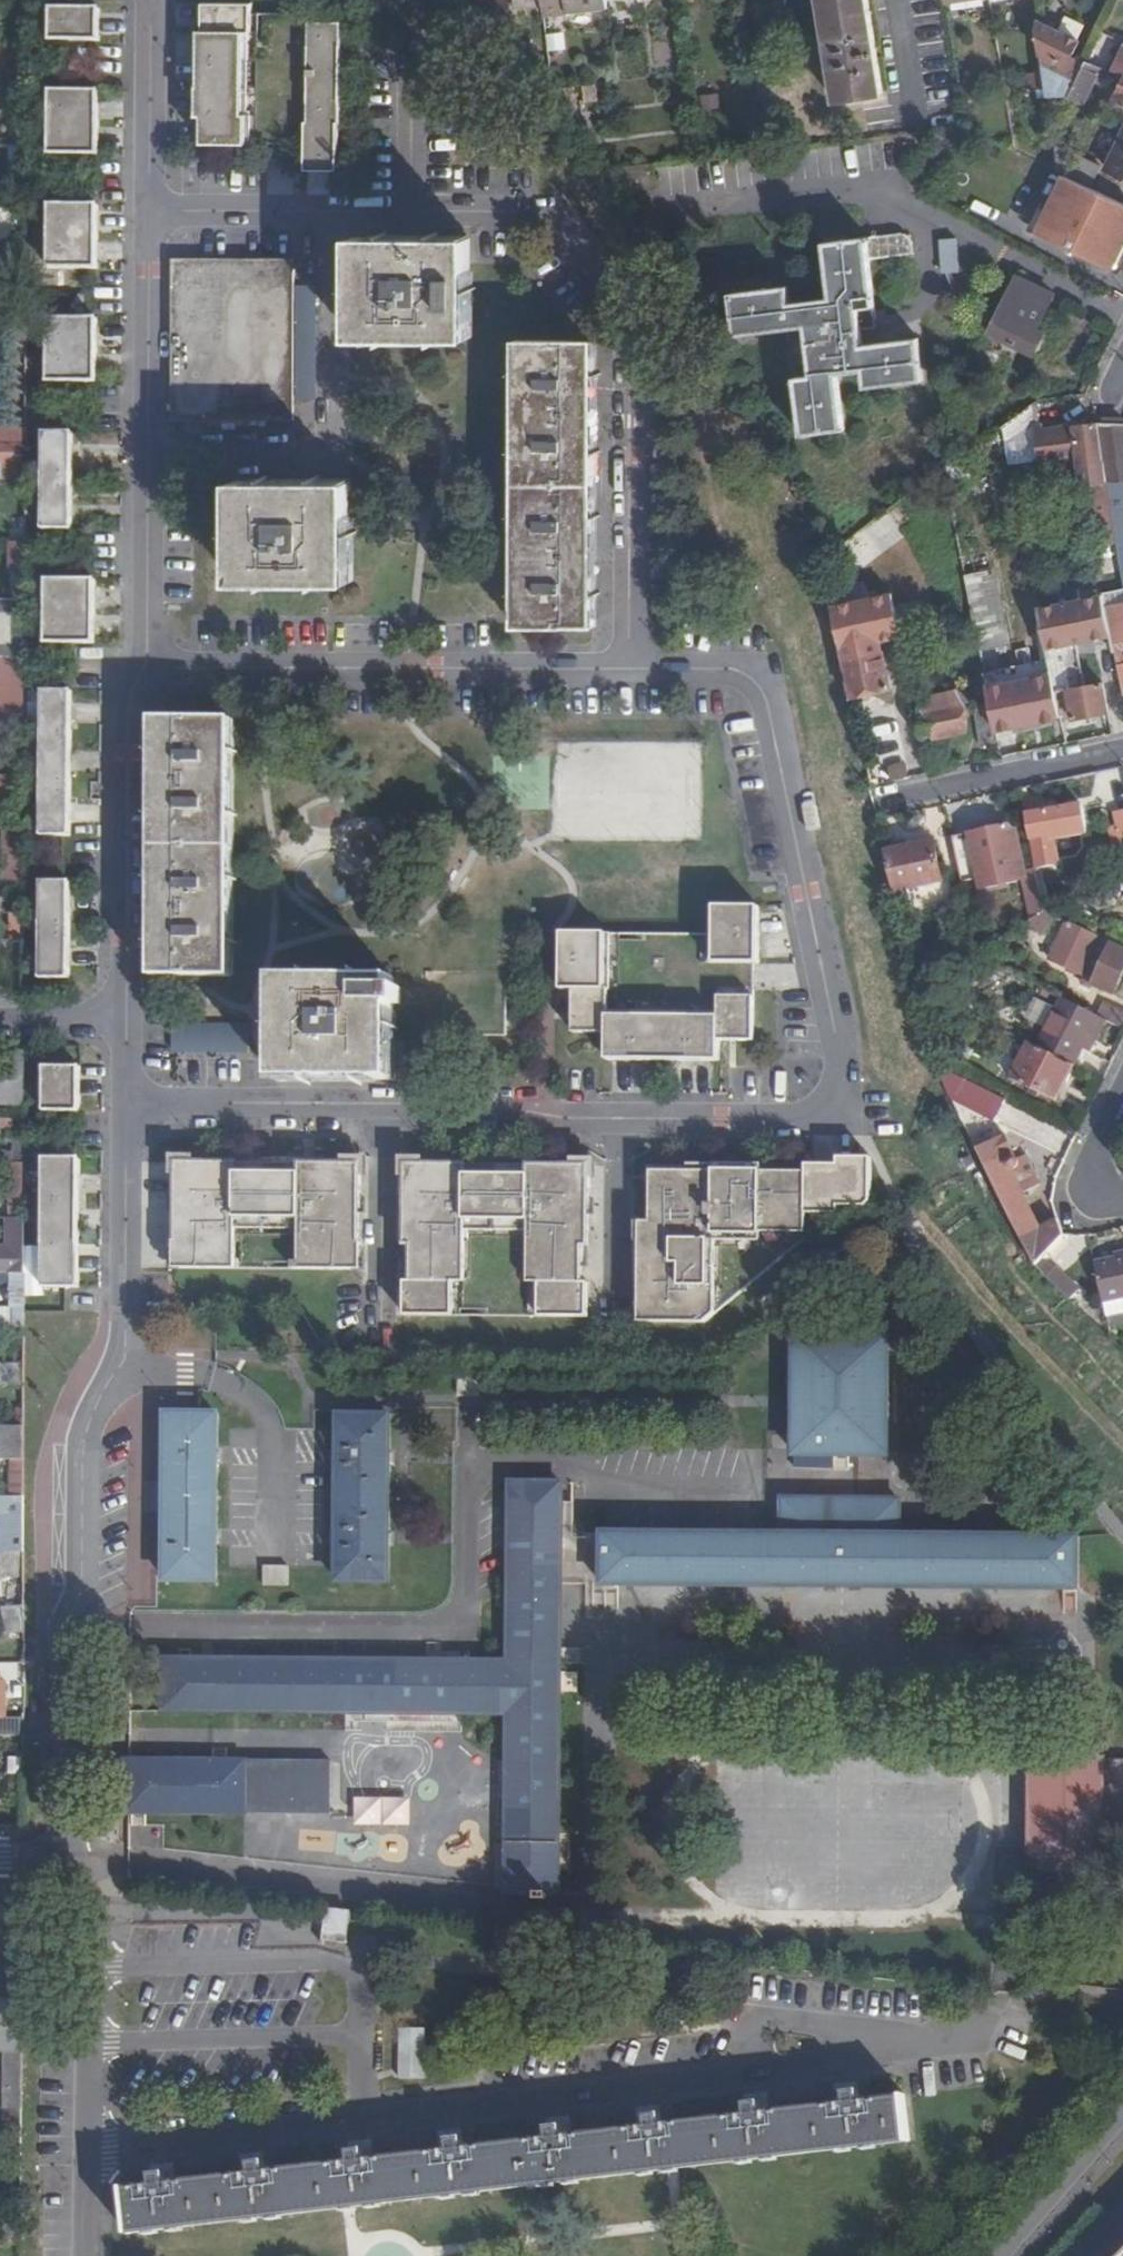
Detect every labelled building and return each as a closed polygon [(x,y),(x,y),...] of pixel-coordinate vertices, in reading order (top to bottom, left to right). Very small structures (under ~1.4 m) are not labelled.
[(490,12),(506,11),(505,0),(489,0),(490,12)] [(520,8),(540,6),(540,0),(519,0),(520,8)] [(545,20),(609,11),(607,0),(543,0),(545,20)] [(867,0),(821,0),(838,112),(883,106),(867,0)] [(208,115),(208,143),(312,143),(312,169),(344,169),(344,121),(347,121),(348,21),(317,21),(317,14),(258,13),(258,3),(209,3),(209,31),(205,31),(205,86),(204,86),(204,115),(208,115)] [(105,13),(105,9),(56,9),(56,42),(105,42),(105,36),(101,36),(101,13),(105,13)] [(1081,43),(1039,23),(1038,30),(1042,60),(1043,75),(1046,91),(1047,100),(1070,97),(1081,72),(1070,66),(1081,43)] [(1042,60),(1038,30),(1018,31),(1018,62),(1042,60)] [(1107,70),(1087,61),(1081,72),(1070,97),(1085,104),(1096,82),(1101,85),(1107,70)] [(1046,91),(1043,75),(1031,77),(1033,93),(1046,91)] [(105,92),(56,92),(56,155),(105,156),(105,150),(101,150),(102,127),(105,127),(105,121),(102,121),(102,98),(105,98),(105,92)] [(1111,171),(1122,177),(1122,145),(1111,171)] [(1101,171),(1058,150),(1061,173),(1092,188),(1101,171)] [(1064,179),(1038,236),(1113,271),(1122,251),(1122,206),(1064,179)] [(105,206),(56,206),(56,269),(105,269),(105,264),(101,264),(101,240),(105,240),(105,234),(101,234),(101,211),(105,211),(105,206)] [(942,238),(944,272),(963,271),(961,237),(942,238)] [(913,258),(911,243),(905,239),(901,238),(863,240),(823,245),(829,301),(788,304),(787,289),(730,294),(734,336),(804,330),(809,377),(793,379),(799,437),(840,433),(834,374),(860,371),(862,387),(920,382),(915,340),(859,346),(858,329),(854,298),(871,297),(867,262),(892,260),(907,259),(913,258)] [(466,338),(467,240),(356,240),(354,337),(466,338)] [(555,267),(547,255),(537,261),(546,274),(555,267)] [(907,259),(892,260),(894,277),(914,275),(913,258),(907,259)] [(290,419),(290,270),(173,271),(174,418),(290,419)] [(1042,334),(1036,331),(1052,296),(1016,279),(982,349),(980,349),(966,374),(997,390),(1020,349),(1032,355),(1042,334)] [(854,298),(858,329),(874,328),(871,297),(854,298)] [(56,383),(104,383),(104,378),(101,378),(101,354),(105,354),(105,348),(101,348),(101,325),(105,325),(104,319),(56,319),(56,383)] [(592,626),(594,342),(516,342),(516,625),(592,626)] [(1031,404),(1001,427),(1006,453),(1032,436),(1036,432),(1031,404)] [(1117,544),(1098,424),(1036,432),(1032,436),(1038,465),(1078,459),(1083,500),(1086,500),(1093,549),(1117,544)] [(1098,424),(1117,544),(1120,565),(1122,564),(1122,424),(1098,424)] [(4,464),(4,481),(19,481),(21,431),(0,431),(0,464),(4,464)] [(80,433),(52,433),(52,530),(80,531),(80,433)] [(348,580),(349,483),(233,483),(235,581),(348,580)] [(990,571),(964,577),(973,624),(980,655),(1007,649),(990,571)] [(55,581),(55,644),(104,644),(104,639),(100,639),(100,615),(104,615),(104,610),(100,610),(100,586),(104,586),(104,581),(55,581)] [(25,600),(0,600),(0,657),(25,658),(25,600)] [(1106,609),(1114,644),(1122,642),(1122,606),(1106,609)] [(873,616),(835,626),(853,699),(890,690),(883,652),(881,653),(873,616)] [(25,658),(0,657),(0,714),(25,714),(25,658)] [(1064,721),(1058,692),(1053,670),(1023,676),(1029,705),(1016,708),(1020,730),(1064,721)] [(1064,721),(1108,712),(1102,684),(1058,692),(1064,721)] [(78,837),(79,692),(50,692),(49,837),(78,837)] [(967,733),(959,696),(921,703),(930,741),(967,733)] [(25,714),(0,714),(0,729),(25,729),(25,714)] [(999,743),(993,716),(977,719),(983,746),(999,743)] [(228,976),(230,721),(156,720),(153,975),(228,976)] [(1059,866),(1054,841),(1087,834),(1082,807),(1048,814),(1045,812),(1043,804),(1024,808),(1031,843),(1034,843),(1039,869),(1059,866)] [(25,866),(25,827),(9,827),(9,839),(9,872),(9,874),(19,875),(19,866),(25,866)] [(1012,828),(956,838),(963,871),(1009,862),(1010,870),(1024,867),(1021,847),(1016,849),(1012,828)] [(9,839),(0,839),(0,872),(9,872),(9,839)] [(935,842),(889,850),(898,890),(943,882),(935,842)] [(1040,902),(1034,870),(1024,873),(1030,904),(1040,902)] [(79,980),(80,883),(51,882),(50,980),(79,980)] [(1043,909),(1027,922),(1038,935),(1061,919),(1043,909)] [(25,940),(25,912),(12,912),(11,940),(22,940),(25,940)] [(717,941),(569,942),(569,999),(584,999),(584,1027),(618,1027),(618,1054),(731,1053),(731,1033),(761,1033),(761,970),(766,970),(766,913),(717,914),(717,941)] [(1122,977),(1122,947),(1109,941),(1068,922),(1051,958),(1083,973),(1082,977),(1115,994),(1122,977)] [(1122,947),(1122,928),(1116,925),(1109,941),(1122,947)] [(392,988),(392,981),(279,981),(278,1079),(393,1078),(392,1003),(399,1003),(399,988),(392,988)] [(1057,995),(1033,1044),(1077,1067),(1102,1017),(1098,1015),(1057,995)] [(1102,1017),(1122,1028),(1122,1008),(1106,1000),(1098,1015),(1102,1017)] [(176,1026),(175,1055),(252,1057),(253,1028),(176,1026)] [(1077,1067),(1033,1044),(1016,1079),(1060,1101),(1077,1067)] [(25,1105),(25,1049),(8,1049),(8,1105),(25,1105)] [(1006,1098),(940,1065),(944,1079),(956,1103),(995,1122),(1006,1098)] [(87,1097),(87,1068),(56,1068),(56,1113),(92,1113),(92,1097),(87,1097)] [(25,1163),(24,1110),(0,1110),(0,1129),(9,1129),(9,1141),(13,1141),(13,1163),(25,1163)] [(978,1147),(986,1163),(1021,1236),(1041,1225),(1014,1169),(1021,1165),(1005,1133),(978,1147)] [(92,1175),(92,1160),(56,1159),(57,1289),(93,1289),(93,1273),(88,1273),(88,1246),(93,1246),(93,1231),(88,1231),(88,1203),(92,1203),(92,1202),(88,1202),(88,1175),(92,1175)] [(602,1159),(419,1161),(419,1241),(426,1241),(426,1278),(420,1278),(420,1283),(424,1283),(424,1307),(420,1307),(420,1312),(603,1310),(603,1305),(601,1305),(600,1281),(603,1281),(603,1276),(597,1276),(596,1239),(602,1239),(602,1159)] [(806,1175),(652,1175),(652,1226),(641,1226),(642,1326),(707,1326),(808,1240),(807,1216),(841,1215),(841,1208),(868,1208),(872,1203),(872,1159),(839,1159),(839,1167),(807,1167),(806,1175)] [(372,1161),(190,1162),(190,1241),(188,1241),(188,1268),(373,1267),(372,1240),(370,1240),(372,1161)] [(25,1163),(13,1163),(11,1163),(10,1216),(24,1216),(25,1163)] [(24,1216),(10,1216),(8,1216),(8,1246),(0,1246),(0,1273),(9,1273),(24,1273),(25,1273),(25,1217),(24,1216)] [(1042,1225),(1021,1236),(1035,1263),(1069,1300),(1077,1291),(1044,1255),(1066,1230),(1058,1217),(1042,1225)] [(1115,1254),(1113,1259),(1095,1262),(1103,1302),(1122,1297),(1122,1252),(1115,1254)] [(24,1273),(9,1273),(9,1307),(25,1307),(25,1302),(24,1273)] [(1107,1319),(1122,1316),(1122,1297),(1103,1302),(1107,1319)] [(25,1328),(25,1307),(9,1307),(0,1307),(0,1328),(25,1328)] [(888,1454),(887,1341),(799,1342),(798,1453),(888,1454)] [(25,1384),(25,1364),(0,1364),(0,1384),(25,1384)] [(217,1581),(218,1416),(169,1415),(168,1579),(217,1581)] [(389,1583),(390,1416),(341,1416),(340,1582),(389,1583)] [(25,1427),(0,1427),(0,1461),(12,1460),(25,1460),(25,1427)] [(12,1460),(12,1496),(24,1496),(25,1460),(12,1460)] [(562,1534),(562,1485),(512,1484),(510,1663),(168,1660),(168,1711),(510,1713),(509,1893),(558,1892),(562,1534)] [(12,1496),(2,1496),(2,1552),(25,1553),(24,1496),(12,1496)] [(1078,1586),(1079,1538),(899,1536),(898,1502),(785,1500),(783,1535),(606,1534),(605,1582),(1078,1586)] [(25,1553),(2,1552),(2,1562),(25,1563),(25,1553)] [(25,1563),(2,1562),(2,1576),(25,1576),(25,1563)] [(25,1600),(25,1576),(6,1577),(6,1599),(25,1600)] [(25,1663),(0,1662),(0,1683),(7,1683),(8,1710),(25,1710),(25,1663)] [(1102,1760),(1102,1756),(1034,1756),(1034,1863),(1084,1863),(1084,1871),(1103,1871),(1104,1844),(1122,1844),(1122,1760),(1102,1760)] [(243,1813),(245,1764),(133,1763),(132,1812),(243,1813)] [(358,1827),(414,1827),(414,1797),(358,1797),(358,1827)] [(347,1940),(349,1920),(350,1913),(330,1911),(329,1918),(328,1938),(347,1940)] [(23,1998),(23,1975),(12,1975),(12,1997),(23,1998)] [(12,1997),(0,1997),(0,2053),(2,2053),(22,2053),(23,1998),(12,1997)] [(426,2028),(400,2028),(400,2077),(425,2077),(426,2028)] [(4,2109),(22,2110),(22,2053),(2,2053),(4,2109)] [(132,2233),(910,2141),(904,2095),(861,2100),(859,2093),(848,2094),(849,2102),(761,2112),(760,2104),(749,2106),(750,2114),(661,2124),(659,2116),(650,2117),(650,2126),(562,2136),(560,2128),(551,2129),(551,2137),(463,2148),(462,2140),(451,2141),(452,2149),(366,2160),(364,2151),(353,2152),(354,2161),(267,2172),(265,2163),(253,2165),(254,2173),(168,2183),(167,2175),(155,2177),(155,2185),(127,2189),(132,2233)]
